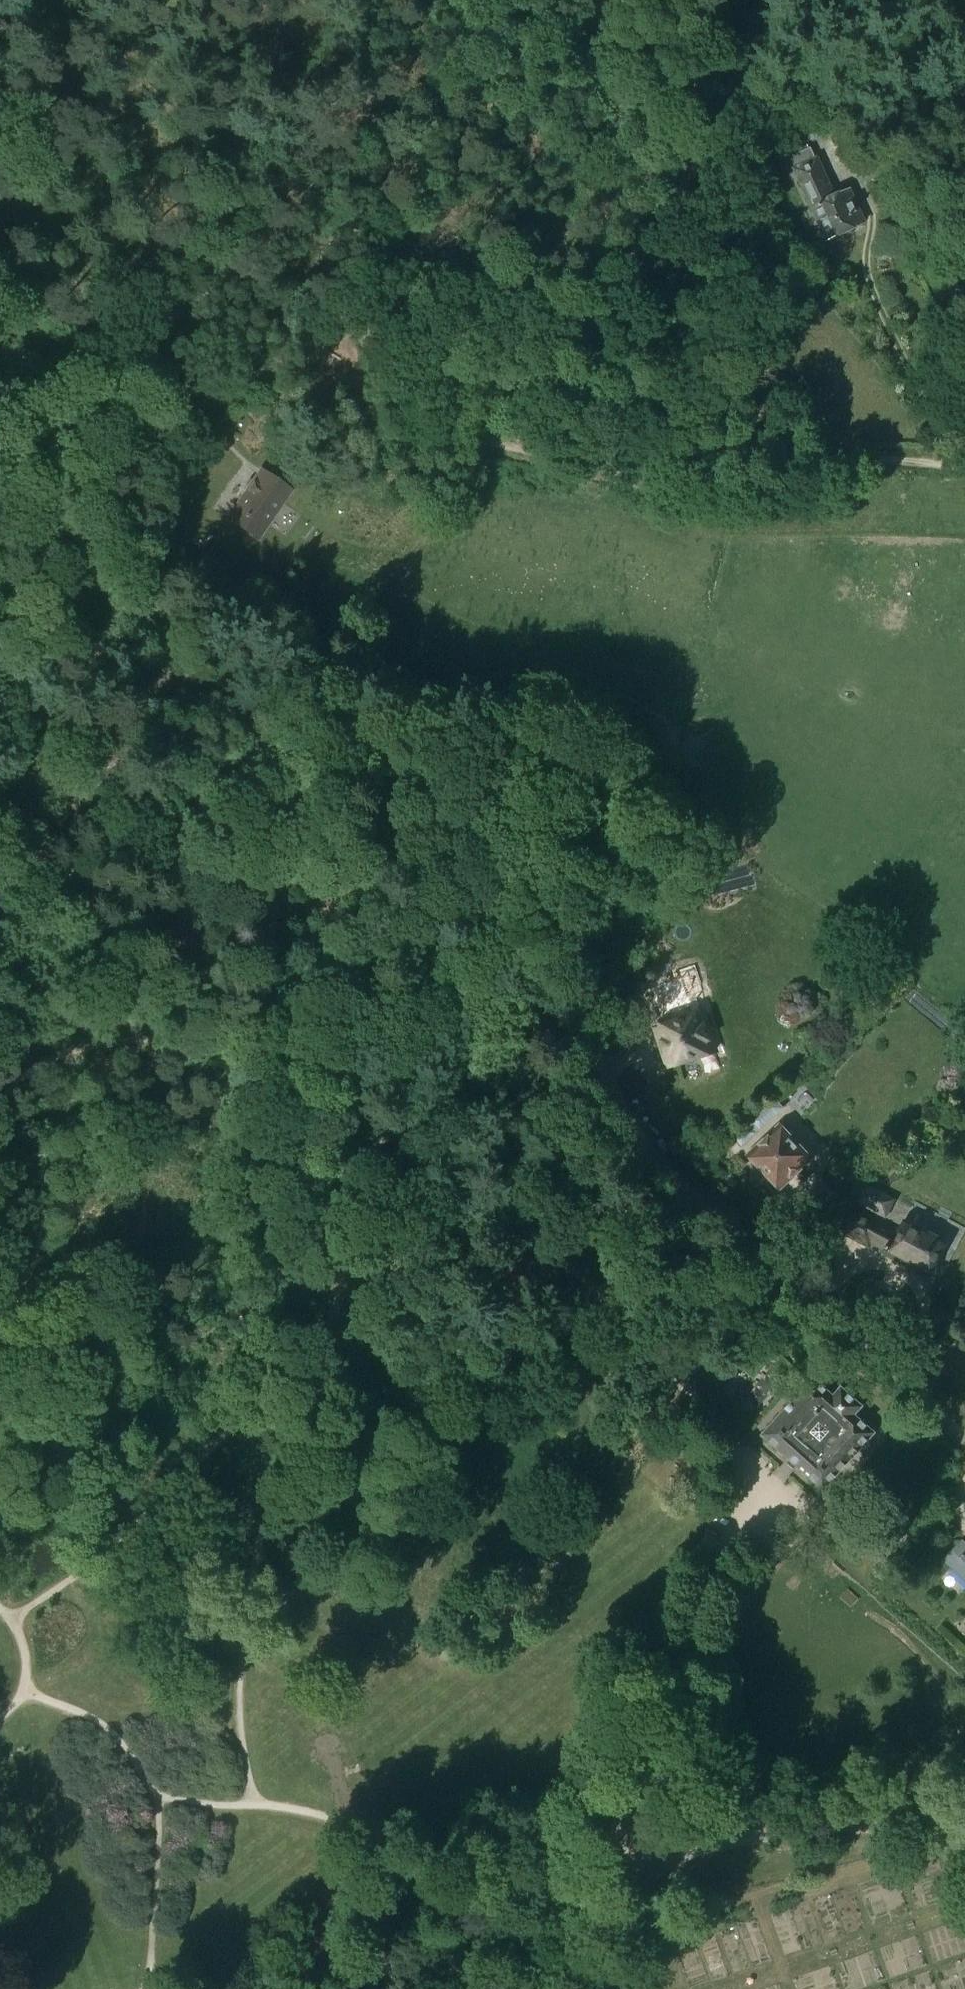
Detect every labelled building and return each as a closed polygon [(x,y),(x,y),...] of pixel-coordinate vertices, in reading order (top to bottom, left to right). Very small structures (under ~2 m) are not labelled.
[(805,125),(812,139),(830,132),(823,117),(805,125)] [(833,198),(816,161),(796,170),(827,239),(864,223),(849,191),(833,198)] [(861,173),(865,182),(877,177),(873,168),(861,173)] [(785,293),(781,284),(764,291),(768,300),(785,293)] [(240,421),(232,413),(222,424),(230,431),(240,421)] [(290,491),(260,470),(226,519),(257,540),(290,491)] [(703,1013),(656,1029),(668,1067),(715,1051),(703,1013)] [(775,1096),(751,1120),(760,1129),(784,1106),(775,1096)] [(780,1126),(748,1156),(780,1189),(811,1159),(780,1126)] [(825,1181),(802,1202),(815,1216),(838,1196),(825,1181)] [(857,1201),(871,1208),(880,1193),(866,1186),(857,1201)] [(851,1211),(841,1231),(868,1246),(870,1242),(915,1266),(915,1267),(929,1275),(945,1246),(905,1224),(898,1237),(851,1211)] [(874,1433),(854,1415),(862,1407),(841,1388),(833,1396),(813,1378),(762,1435),(823,1490),(874,1433)] [(962,1539),(942,1560),(964,1582),(964,1542),(962,1539)]
